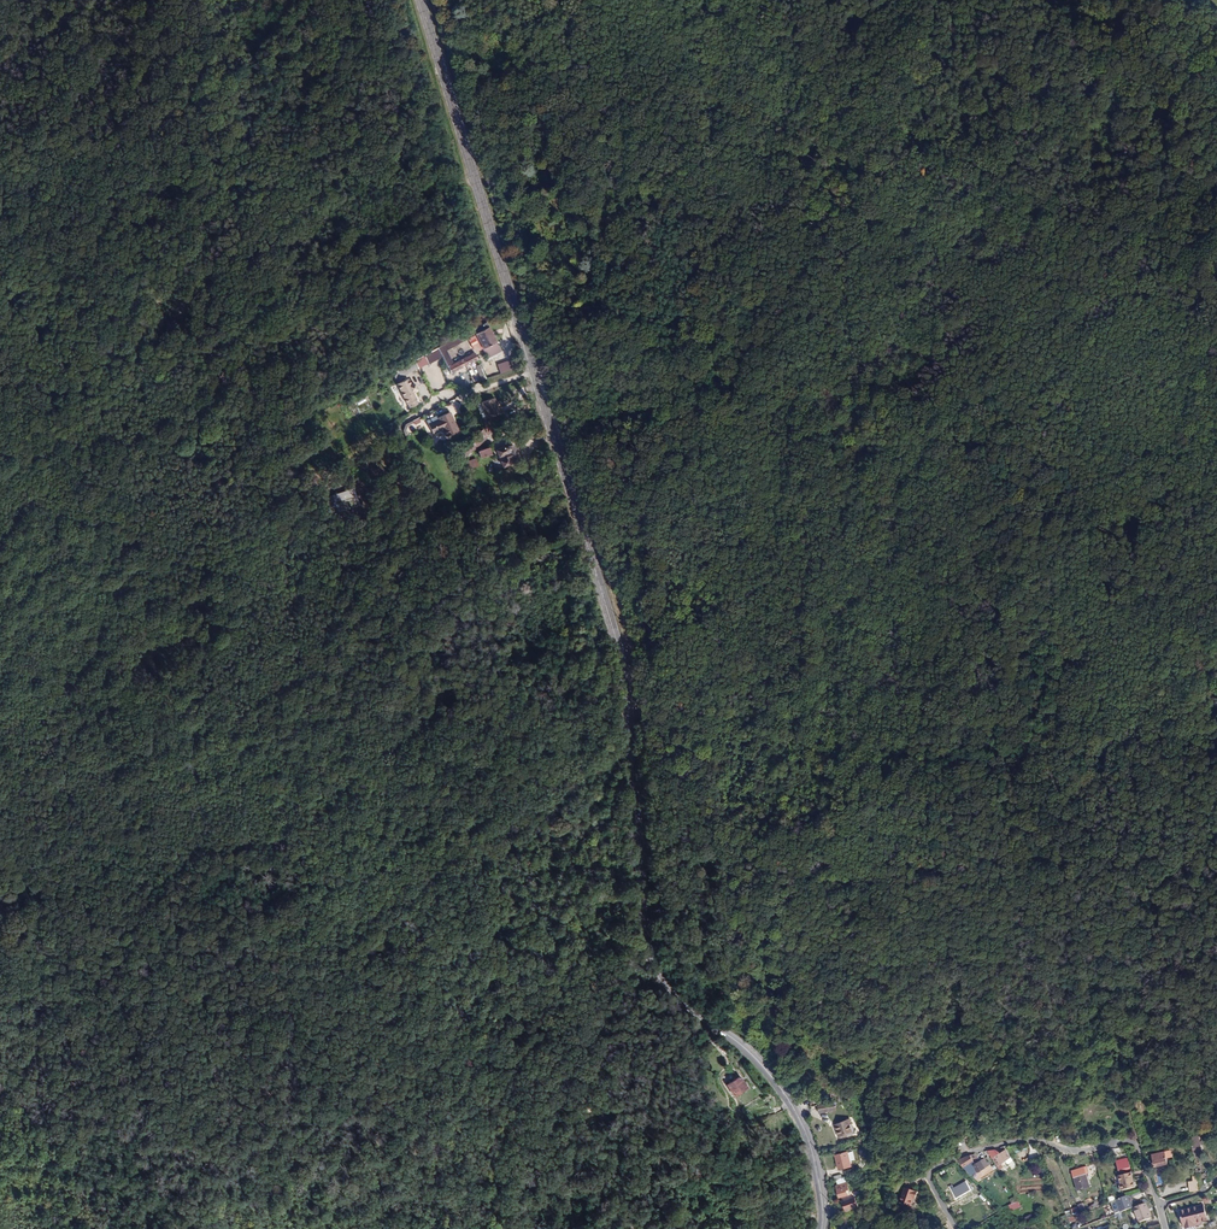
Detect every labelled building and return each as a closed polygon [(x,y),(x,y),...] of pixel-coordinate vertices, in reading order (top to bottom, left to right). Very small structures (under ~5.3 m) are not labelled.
[(502,351),(488,324),(464,337),(467,342),(471,341),(471,340),(479,336),(487,352),(490,358),(502,351)] [(471,340),(471,341),(479,356),(487,352),(479,336),(471,340)] [(467,342),(464,337),(445,346),(448,353),(467,342)] [(448,353),(445,346),(439,350),(444,360),(453,378),(480,363),(477,357),(456,367),(448,353)] [(444,360),(439,350),(425,357),(430,366),(430,367),(444,360)] [(505,356),(502,351),(490,358),(492,363),(505,356)] [(425,357),(391,375),(397,383),(430,366),(425,357)] [(500,376),(503,375),(504,379),(510,378),(508,371),(511,370),(509,360),(496,364),(500,376)] [(480,380),(484,379),(481,364),(476,365),(480,380)] [(405,403),(415,398),(415,397),(417,396),(416,395),(418,392),(415,387),(412,390),(408,383),(397,390),(405,403)] [(419,403),(415,398),(405,403),(409,409),(410,409),(412,413),(420,409),(418,404),(419,403)] [(504,415),(498,399),(485,405),(491,421),(504,415)] [(442,419),(431,425),(437,438),(448,432),(453,441),(464,435),(453,415),(443,421),(442,419)] [(486,432),(493,430),(490,420),(483,422),(486,432)] [(465,456),(475,447),(488,436),(481,428),(470,438),(471,440),(459,450),(465,456)] [(521,445),(509,450),(515,465),(526,461),(521,445)] [(494,449),(482,454),(484,461),(497,456),(494,449)] [(470,468),(477,465),(474,458),(467,461),(470,468)] [(695,995),(695,998),(699,1001),(701,1000),(703,1001),(706,1002),(708,1001),(709,1000),(711,999),(711,995),(710,993),(708,992),(706,991),(705,991),(703,992),(702,993),(700,995),(699,994),(701,993),(702,991),(702,988),(701,987),(700,985),(698,984),(695,984),(694,985),(693,986),(692,988),(692,990),(692,992),(693,993),(695,995)] [(739,1076),(726,1085),(733,1096),(746,1087),(739,1076)] [(875,1083),(869,1084),(870,1089),(868,1104),(872,1104),(873,1098),(874,1098),(875,1094),(882,1095),(883,1089),(876,1089),(875,1083)] [(842,1121),(833,1124),(838,1136),(846,1133),(848,1136),(855,1133),(857,1136),(864,1134),(859,1127),(854,1129),(852,1124),(844,1127),(842,1121)] [(1203,1151),(1199,1135),(1191,1137),(1193,1145),(1192,1145),(1194,1153),(1203,1151)] [(726,1149),(722,1158),(728,1160),(731,1151),(726,1149)] [(1000,1154),(997,1149),(988,1150),(993,1158),(996,1156),(1001,1163),(1010,1157),(1006,1150),(1000,1154)] [(853,1150),(835,1155),(839,1170),(852,1166),(851,1161),(855,1160),(853,1150)] [(1151,1158),(1153,1158),(1155,1166),(1167,1163),(1165,1154),(1171,1153),(1170,1150),(1150,1154),(1151,1158)] [(980,1161),(975,1154),(970,1155),(973,1161),(976,1164),(980,1161)] [(973,1161),(970,1155),(965,1156),(958,1160),(964,1167),(973,1161)] [(1119,1172),(1131,1169),(1128,1158),(1116,1161),(1119,1172)] [(964,1167),(966,1170),(974,1165),(976,1164),(973,1161),(964,1167)] [(981,1161),(980,1161),(976,1164),(974,1165),(980,1173),(986,1168),(981,1161)] [(1086,1167),(1072,1171),(1078,1191),(1083,1189),(1083,1187),(1089,1185),(1085,1174),(1088,1173),(1086,1167)] [(1120,1175),(1124,1190),(1135,1187),(1131,1173),(1120,1175)] [(1191,1191),(1199,1190),(1196,1176),(1193,1176),(1194,1183),(1189,1184),(1191,1191)] [(951,1185),(949,1187),(956,1199),(957,1198),(958,1200),(961,1198),(960,1197),(971,1191),(966,1181),(953,1189),(951,1185)] [(847,1184),(837,1187),(840,1197),(850,1194),(847,1184)] [(915,1195),(918,1196),(919,1192),(906,1187),(901,1203),(911,1206),(914,1198),(915,1195)] [(1019,1200),(1016,1196),(1009,1200),(1012,1204),(1019,1200)] [(1132,1208),(1128,1196),(1126,1197),(1116,1201),(1120,1213),(1132,1208)] [(856,1198),(842,1203),(846,1213),(859,1208),(856,1198)] [(1151,1218),(1145,1203),(1133,1208),(1139,1223),(1151,1218)] [(1018,1205),(1012,1209),(1014,1213),(1021,1209),(1018,1205)] [(1203,1205),(1179,1211),(1183,1227),(1207,1220),(1203,1205)] [(1065,1212),(1066,1215),(1061,1217),(1063,1220),(1068,1218),(1070,1223),(1077,1220),(1075,1215),(1079,1213),(1076,1207),(1065,1212)] [(1027,1222),(1034,1218),(1030,1214),(1024,1218),(1027,1222)]
